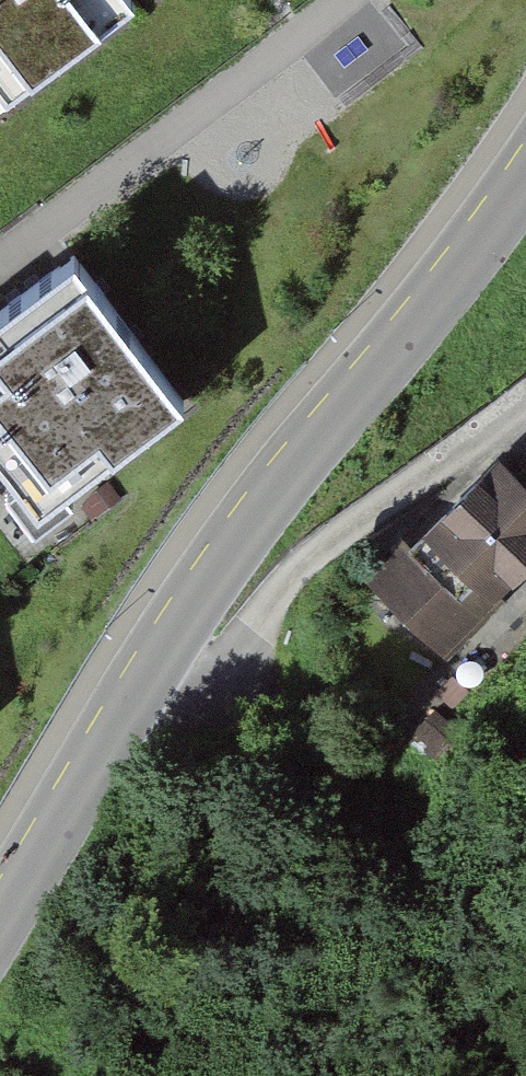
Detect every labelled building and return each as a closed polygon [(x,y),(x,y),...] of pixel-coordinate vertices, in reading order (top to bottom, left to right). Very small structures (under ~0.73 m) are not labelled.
[(5,87),(120,0),(0,0),(0,81),(5,87)] [(0,356),(0,386),(80,504),(228,403),(134,265),(0,356)] [(382,572),(461,655),(525,593),(525,461),(514,448),(382,572)]
